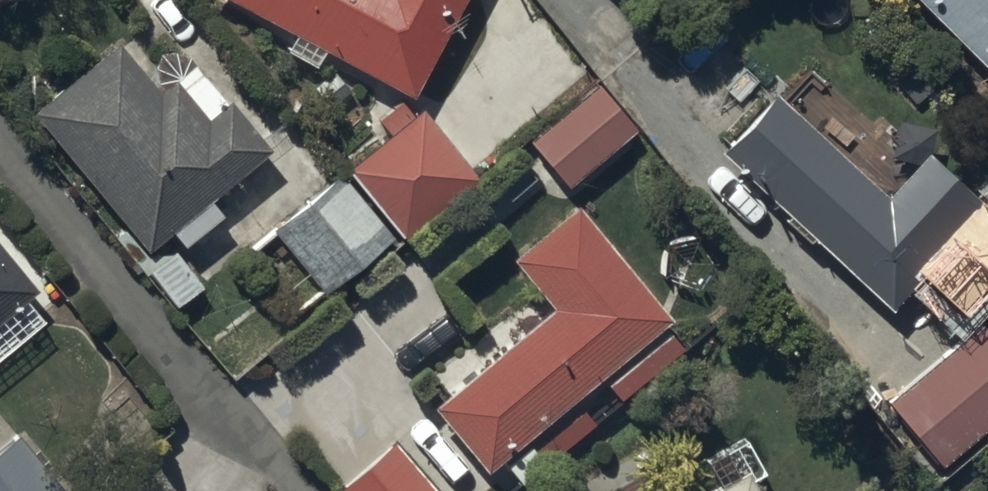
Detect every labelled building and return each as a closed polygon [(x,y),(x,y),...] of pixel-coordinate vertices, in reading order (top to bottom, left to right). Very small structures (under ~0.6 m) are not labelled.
[(455,0),(224,0),(292,34),(283,51),(312,66),(319,51),(407,95),(455,0)] [(987,74),(987,0),(913,0),(987,74)] [(115,40),(31,108),(147,250),(170,231),(181,244),(219,213),(207,198),(265,151),(224,102),(203,119),(170,79),(156,90),(115,40)] [(565,187),(633,127),(595,84),(527,145),(565,187)] [(771,90),(714,152),(785,216),(782,220),(805,241),(807,239),(887,311),(982,207),(922,152),(884,194),(818,134),(822,129),(792,102),(788,106),(771,90)] [(399,239),(475,177),(419,109),(414,114),(402,99),(376,120),(387,133),(268,230),(319,292),(393,232),(399,239)] [(481,471),(664,316),(571,207),(508,260),(549,308),(534,321),(521,306),(426,386),(437,398),(426,407),(481,471)] [(0,243),(0,318),(37,287),(0,243)] [(883,399),(937,465),(987,423),(987,332),(979,321),(883,399)] [(0,449),(0,490),(63,490),(16,435),(0,449)] [(335,488),(337,490),(439,490),(394,438),(335,488)] [(743,475),(715,490),(752,490),(743,475)]
